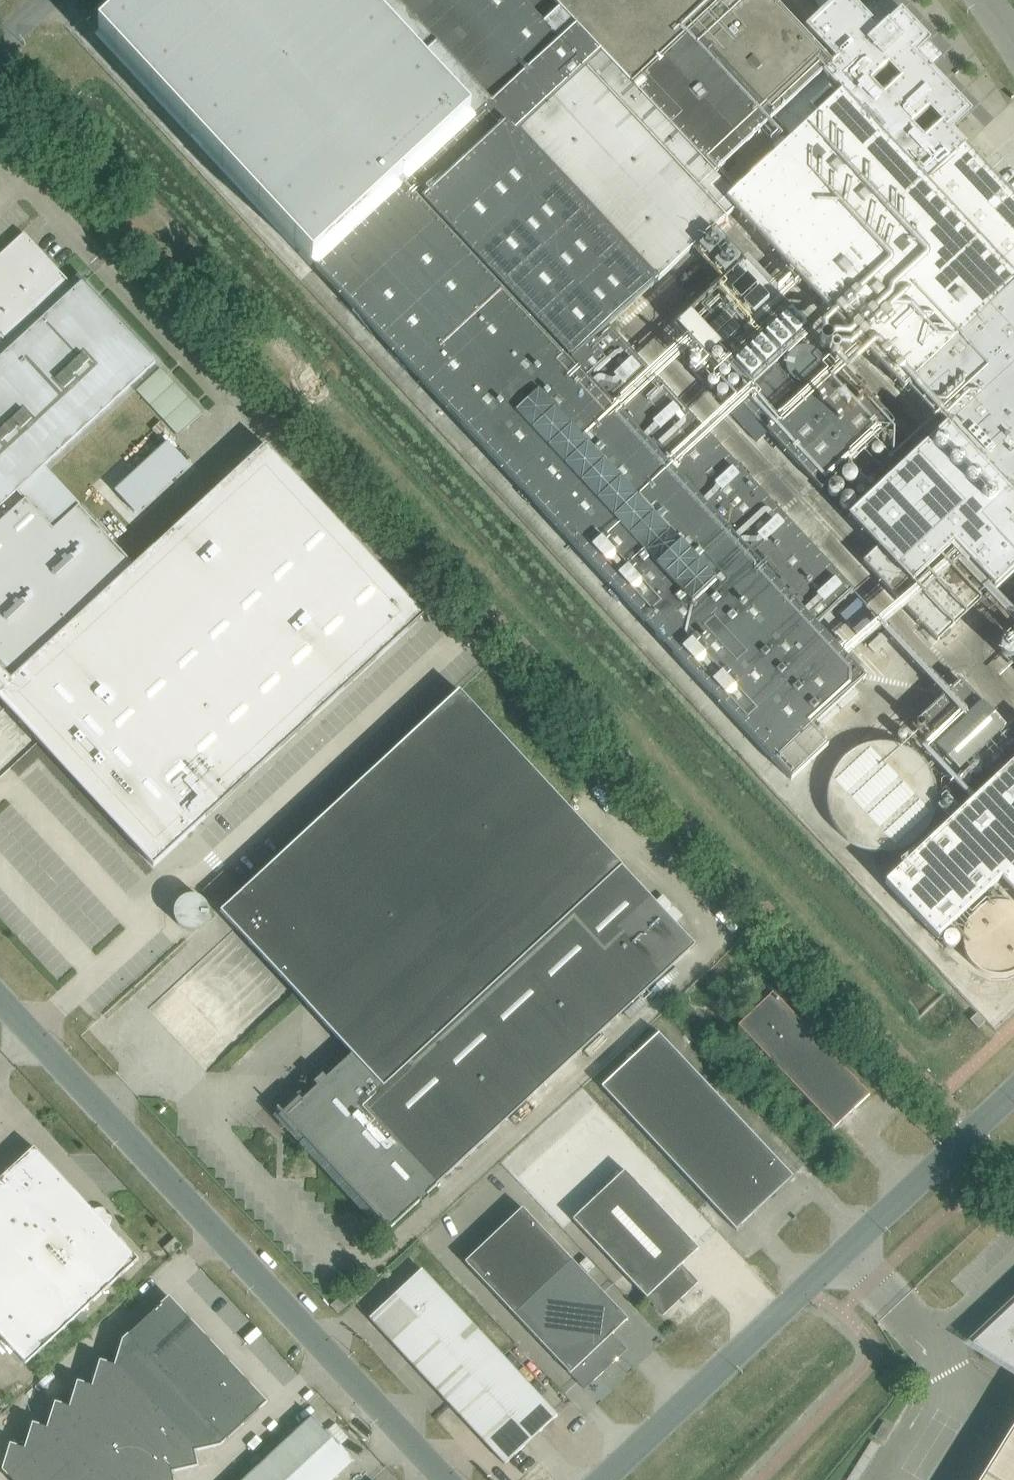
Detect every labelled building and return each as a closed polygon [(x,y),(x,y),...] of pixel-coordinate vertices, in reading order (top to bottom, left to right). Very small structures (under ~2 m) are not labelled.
[(98,33),(315,267),(491,104),(394,0),(134,0),(98,33)] [(315,267),(774,762),(812,728),(865,678),(816,626),(853,591),(608,328),(741,204),(911,386),(908,389),(923,405),(911,417),(924,430),(936,418),(938,420),(940,418),(946,424),(975,456),(1013,420),(1013,198),(965,145),(913,195),(830,106),(794,140),(774,119),(809,86),(832,64),(772,0),(394,0),(491,104),(315,267)] [(774,119),(794,140),(830,106),(913,195),(965,145),(966,145),(952,131),(971,112),(930,69),(930,68),(924,61),(937,49),(891,0),(881,0),(876,5),(874,2),(863,12),(852,0),(834,0),(805,28),(836,60),(832,64),(809,86),(774,119)] [(863,11),(864,10),(872,2),(873,2),(871,0),(853,0),(863,11)] [(1,672),(9,681),(134,566),(79,507),(81,506),(45,466),(155,364),(155,363),(155,362),(83,284),(83,283),(82,283),(81,283),(80,284),(75,289),(70,284),(70,283),(24,233),(0,255),(0,673),(1,672)] [(744,262),(676,326),(716,369),(728,359),(753,385),(737,400),(767,433),(821,490),(893,423),(838,363),(803,396),(774,365),(809,332),(744,262)] [(733,396),(722,405),(757,442),(767,433),(737,400),(733,396)] [(848,517),(850,518),(851,517),(852,518),(863,530),(862,531),(863,533),(865,531),(879,546),(862,562),(937,641),(1013,569),(1013,420),(975,456),(946,424),(916,452),(917,453),(848,517)] [(178,440),(125,489),(147,513),(200,464),(178,440)] [(153,865),(154,865),(206,818),(205,818),(424,615),(266,444),(134,566),(9,681),(1,672),(0,673),(0,700),(153,865)] [(911,727),(956,773),(1004,728),(960,680),(911,727)] [(297,1137),(301,1134),(391,1232),(392,1231),(390,1228),(420,1201),(422,1204),(429,1197),(427,1195),(437,1186),(436,1185),(695,945),(459,690),(220,911),(352,1054),(326,1078),(323,1074),(314,1082),(317,1086),(302,1100),(299,1097),(278,1116),(297,1137)] [(923,834),(929,825),(934,816),(936,805),(937,794),(935,784),(931,774),(926,764),(919,756),(910,750),(900,746),(890,743),(879,742),(868,744),(858,748),(849,753),(841,761),(835,769),(830,779),(827,789),(827,800),(829,811),(832,821),(838,830),(845,838),(854,845),(864,849),(874,852),(885,852),(895,851),(906,847),(915,841),(923,834)] [(885,883),(937,939),(1001,879),(1013,893),(1013,760),(885,883)] [(223,871),(202,891),(217,907),(238,888),(223,871)] [(737,1025),(834,1128),(870,1094),(773,992),(737,1025)] [(978,1028),(985,1022),(977,1013),(970,1019),(978,1028)] [(793,1176),(658,1033),(601,1087),(736,1230),(793,1176)] [(0,1178),(0,1336),(26,1364),(139,1259),(34,1147),(0,1178)] [(681,1265),(699,1248),(625,1170),(573,1219),(663,1315),(698,1282),(681,1265)] [(464,1262),(514,1314),(572,1259),(522,1207),(464,1262)] [(175,1237),(164,1248),(171,1256),(182,1246),(175,1237)] [(514,1314),(570,1374),(585,1389),(619,1357),(617,1355),(620,1352),(620,1347),(617,1343),(619,1341),(612,1334),(628,1319),(572,1259),(514,1314)] [(369,1317),(410,1361),(462,1312),(422,1269),(369,1317)] [(169,1297),(123,1340),(115,1365),(100,1361),(93,1386),(78,1382),(70,1407),(56,1402),(48,1428),(33,1423),(25,1449),(11,1444),(3,1470),(12,1479),(174,1479),(173,1472),(198,1466),(195,1451),(221,1445),(267,1402),(169,1297)] [(330,1305),(338,1314),(346,1306),(338,1298),(330,1305)] [(972,1344),(1013,1370),(1013,1304),(972,1344)] [(410,1361),(451,1405),(503,1356),(462,1312),(410,1361)] [(558,1415),(503,1356),(451,1405),(505,1464),(558,1415)] [(245,1479),(332,1479),(354,1460),(317,1421),(313,1416),(245,1479)] [(883,1422),(875,1436),(883,1441),(892,1427),(883,1422)] [(979,1479),(1013,1479),(1013,1423),(979,1479)]
